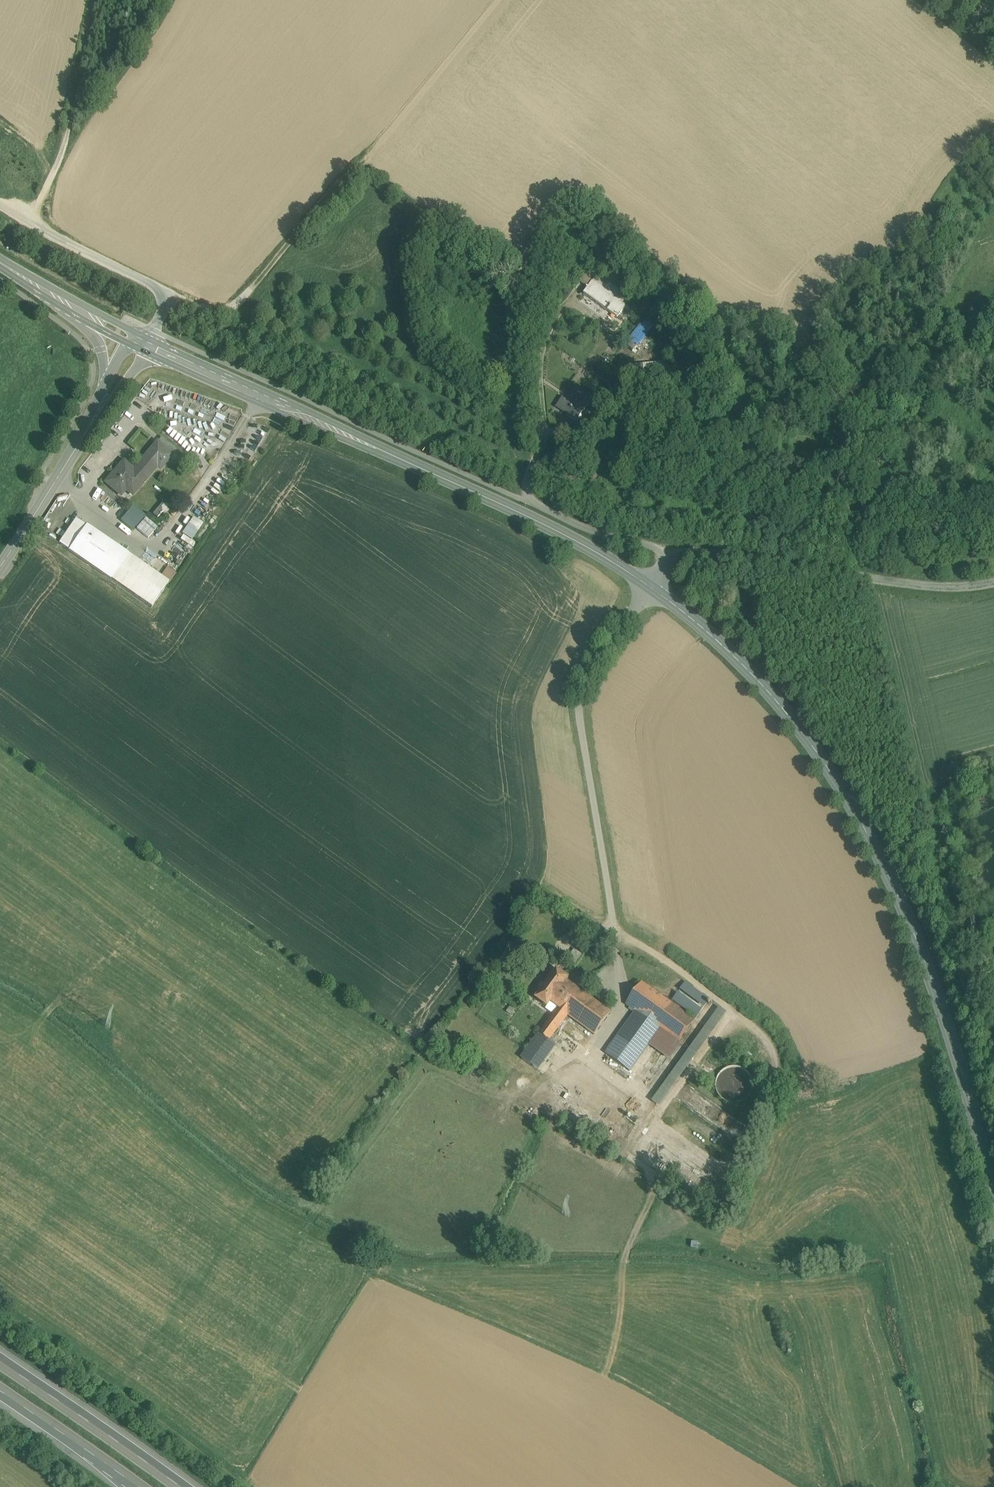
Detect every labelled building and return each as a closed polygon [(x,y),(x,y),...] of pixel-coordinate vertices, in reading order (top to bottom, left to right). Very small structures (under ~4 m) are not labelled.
[(56,140),(44,137),(40,152),(52,155),(56,140)] [(588,287),(596,275),(585,266),(577,278),(588,287)] [(623,294),(596,275),(588,287),(584,292),(618,317),(626,306),(631,310),(635,304),(630,300),(633,296),(625,291),(623,294)] [(647,317),(625,343),(634,350),(655,325),(647,317)] [(576,384),(566,399),(562,396),(557,405),(568,413),(567,414),(577,421),(585,407),(582,405),(590,393),(576,384)] [(568,413),(557,405),(555,407),(567,414),(568,413)] [(157,443),(146,457),(158,467),(157,467),(160,470),(172,456),(157,443)] [(133,472),(123,464),(106,483),(119,494),(124,489),(133,496),(157,467),(158,467),(146,457),(133,472)] [(166,513),(173,506),(166,499),(152,513),(157,517),(163,511),(166,513)] [(133,507),(121,521),(129,529),(142,514),(133,507)] [(194,518),(182,534),(192,540),(203,524),(194,518)] [(78,521),(61,546),(70,552),(87,527),(78,521)] [(128,555),(87,527),(70,552),(111,580),(128,555)] [(138,562),(128,555),(111,580),(121,586),(138,562)] [(138,562),(121,586),(153,608),(170,583),(138,562)] [(568,978),(557,970),(536,998),(548,1007),(551,1003),(558,1009),(561,1011),(578,989),(567,981),(568,978)] [(686,981),(672,999),(696,1018),(710,999),(686,981)] [(695,1020),(642,982),(626,1005),(660,1029),(662,1030),(679,1043),(695,1020)] [(611,1013),(578,989),(561,1011),(568,1016),(595,1035),(611,1013)] [(719,1024),(727,1012),(718,1007),(710,1018),(719,1024)] [(558,1009),(530,1047),(540,1054),(568,1016),(561,1011),(558,1009)] [(660,1029),(636,1012),(630,1020),(654,1037),(660,1029)] [(654,1037),(630,1020),(626,1026),(627,1027),(615,1043),(614,1043),(606,1054),(630,1071),(654,1037)] [(662,1030),(660,1029),(654,1037),(673,1051),(679,1043),(662,1030)] [(580,1060),(576,1064),(580,1068),(584,1064),(580,1060)] [(752,1092),(753,1085),(751,1078),(747,1072),(741,1068),(734,1067),(727,1068),(721,1072),(717,1078),(716,1085),(717,1093),(721,1099),(727,1102),(735,1104),(742,1102),(748,1098),(752,1092)] [(743,1126),(679,1079),(669,1093),(734,1139),(743,1126)] [(482,1103),(476,1111),(490,1120),(496,1112),(482,1103)]
